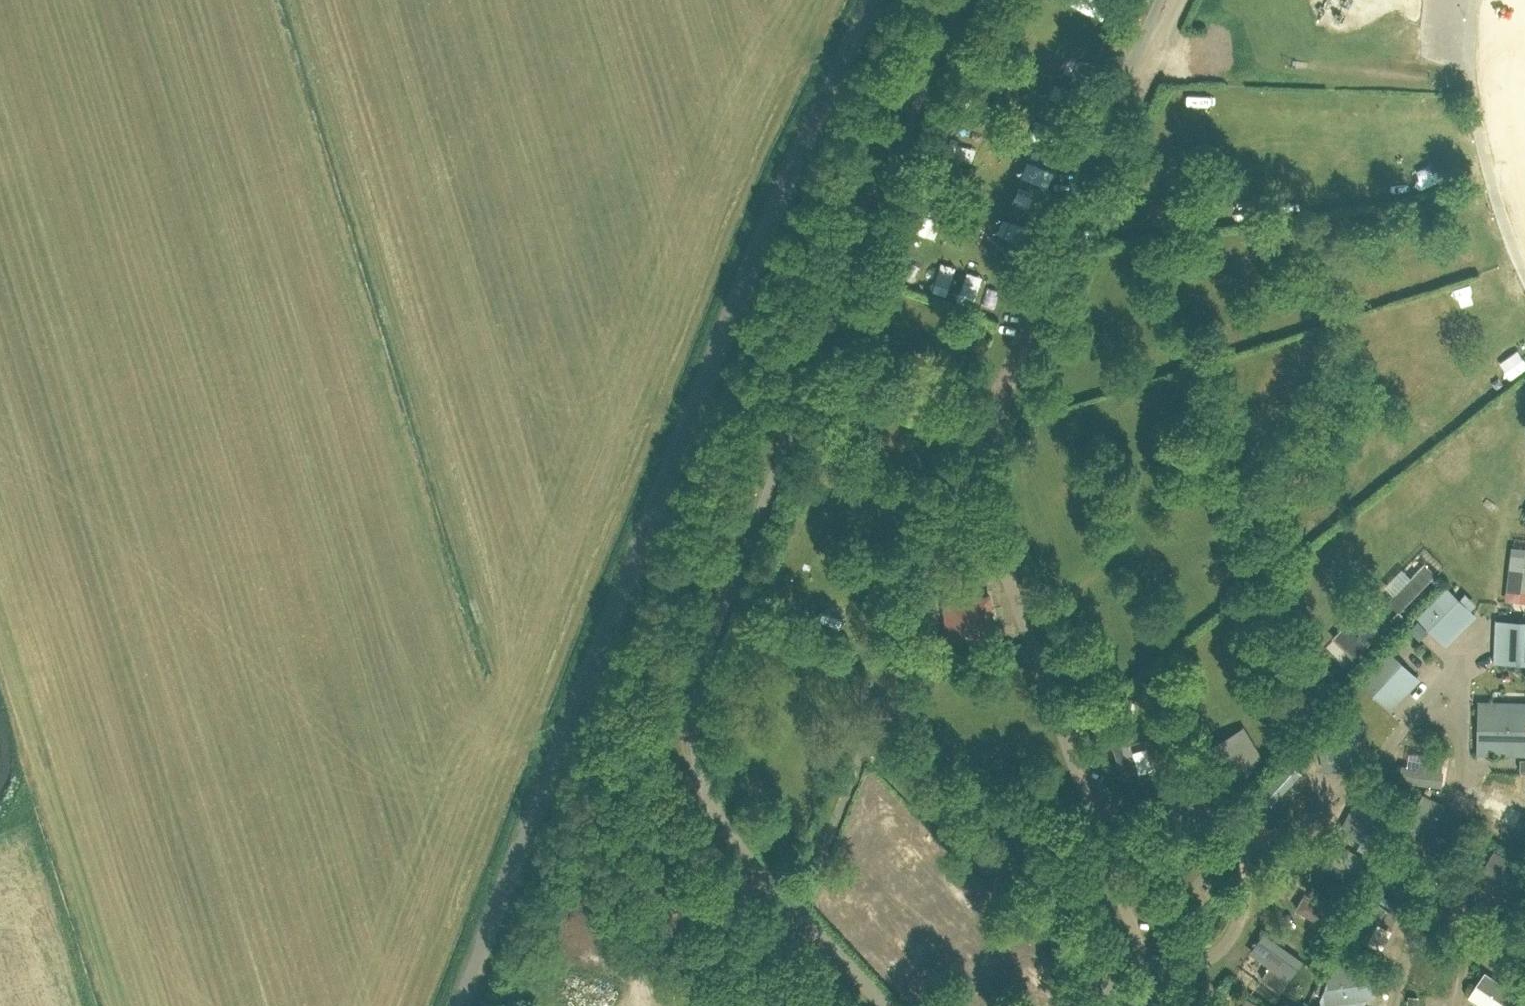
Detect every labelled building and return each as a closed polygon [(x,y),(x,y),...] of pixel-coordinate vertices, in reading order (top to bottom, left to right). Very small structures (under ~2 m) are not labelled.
[(1507,383),(1524,373),(1524,369),(1512,345),(1493,355),(1507,383)] [(1434,572),(1423,562),(1387,601),(1398,611),(1434,572)] [(1419,616),(1441,638),(1464,615),(1453,604),(1460,598),(1448,586),(1419,616)] [(956,611),(948,628),(949,643),(994,639),(993,624),(981,608),(980,596),(955,598),(956,611)] [(1524,662),(1524,620),(1520,620),(1519,630),(1504,629),(1503,661),(1524,662)] [(1346,648),(1355,657),(1380,632),(1371,623),(1346,648)] [(1362,681),(1385,703),(1407,680),(1396,669),(1402,662),(1391,651),(1362,681)] [(1293,704),(1303,714),(1331,685),(1321,675),(1293,704)] [(1477,752),(1524,753),(1524,700),(1478,699),(1477,752)] [(1318,727),(1325,769),(1356,763),(1350,731),(1335,734),(1334,725),(1318,727)] [(1113,740),(1124,778),(1139,774),(1128,736),(1113,740)] [(1210,748),(1231,782),(1258,765),(1242,739),(1229,747),(1224,739),(1210,748)] [(1143,773),(1157,769),(1151,747),(1137,751),(1143,773)] [(1259,789),(1272,803),(1303,775),(1289,761),(1259,789)] [(1400,779),(1440,785),(1442,771),(1402,765),(1400,779)] [(1171,804),(1187,832),(1214,816),(1194,780),(1179,788),(1184,797),(1171,804)] [(1405,832),(1419,838),(1428,820),(1434,823),(1444,804),(1423,794),(1405,832)] [(1348,832),(1362,839),(1358,846),(1372,854),(1395,809),(1381,802),(1376,811),(1363,804),(1348,832)] [(1329,856),(1366,877),(1374,863),(1336,842),(1329,856)] [(1380,878),(1393,885),(1406,859),(1417,864),(1421,856),(1397,844),(1380,878)] [(1471,888),(1507,910),(1513,899),(1524,906),(1524,890),(1520,887),(1524,880),(1524,870),(1494,851),(1471,888)] [(1200,882),(1212,869),(1201,858),(1170,890),(1193,913),(1212,893),(1200,882)] [(1296,908),(1320,921),(1316,928),(1328,935),(1339,916),(1303,895),(1296,908)] [(1356,934),(1369,940),(1385,907),(1372,901),(1356,934)] [(1380,923),(1371,943),(1386,949),(1395,930),(1380,923)] [(1261,943),(1288,966),(1297,956),(1270,933),(1261,943)] [(1371,964),(1330,970),(1335,1001),(1376,995),(1371,964)] [(1511,1005),(1515,1005),(1522,996),(1486,971),(1477,983),(1511,1005)] [(1242,1005),(1263,1005),(1247,997),(1242,1005)]
